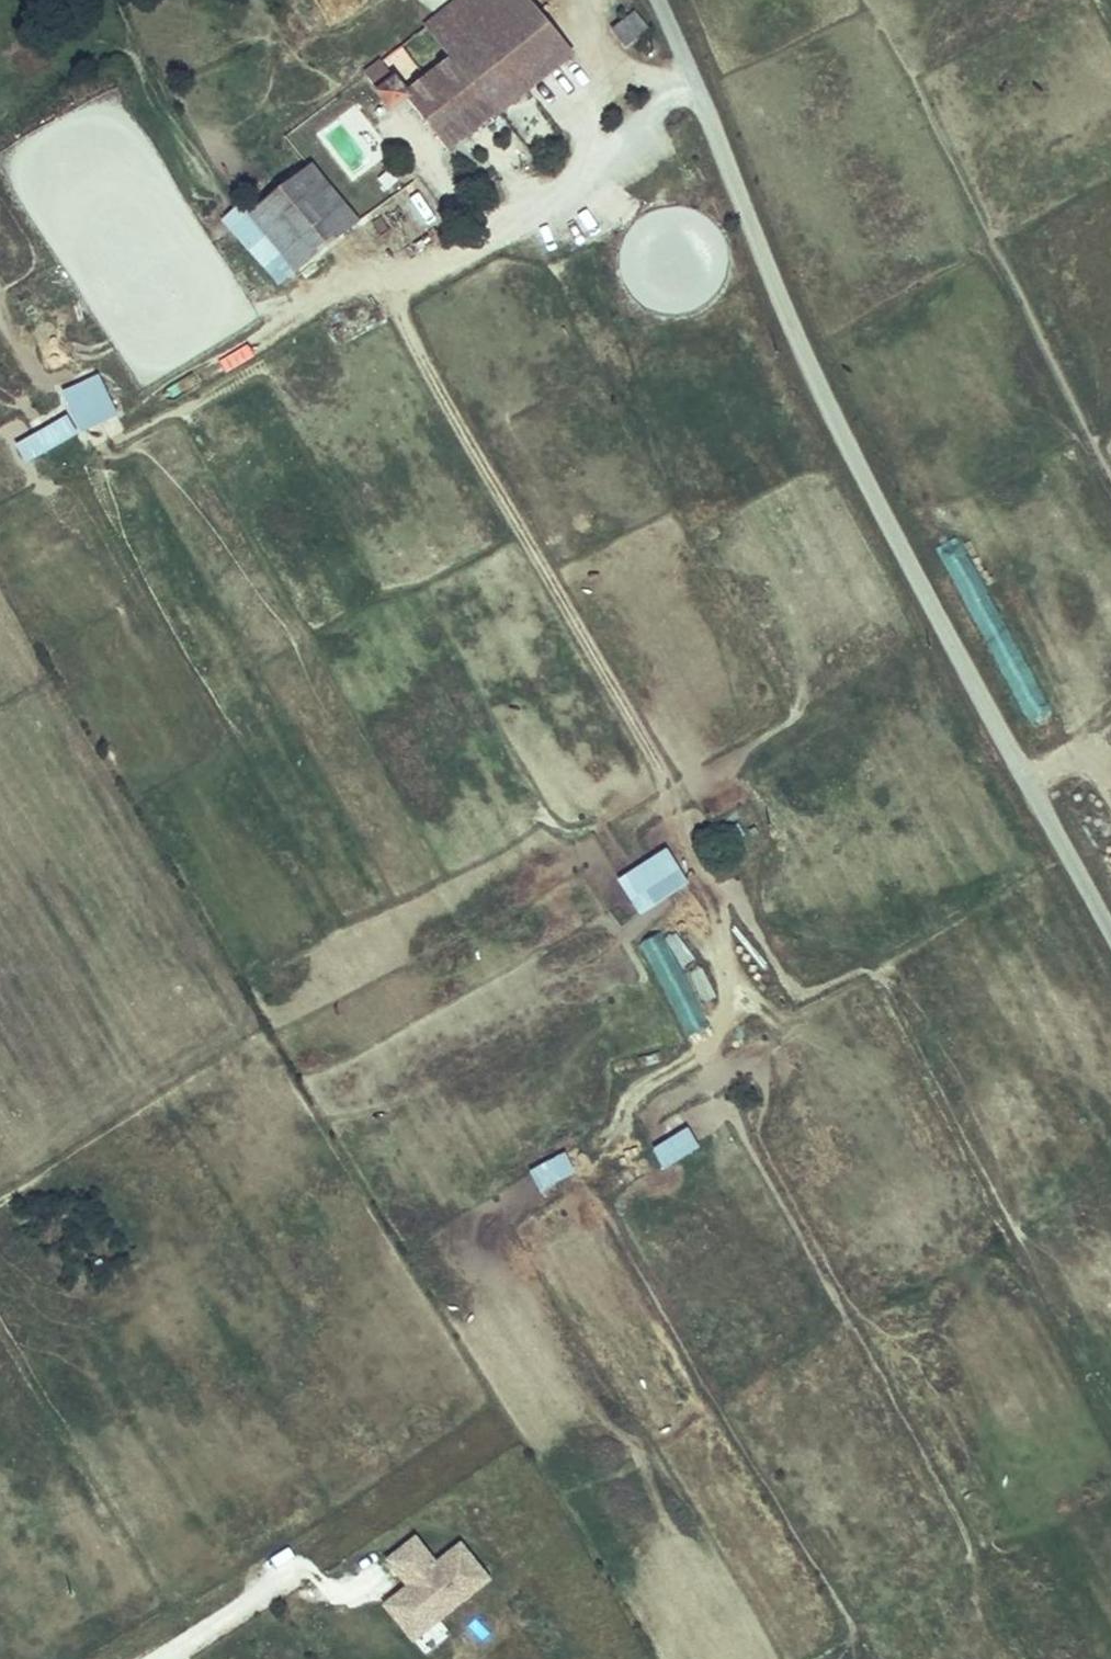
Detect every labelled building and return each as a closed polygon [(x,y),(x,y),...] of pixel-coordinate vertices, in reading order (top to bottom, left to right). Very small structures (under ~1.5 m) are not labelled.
[(366,75),(390,108),(407,96),(448,152),(574,52),(534,0),(464,0),(428,28),(452,60),(407,94),(383,62),(366,75)] [(449,0),(420,0),(431,14),(449,0)] [(631,46),(651,28),(639,12),(618,30),(631,46)] [(364,99),(346,112),(354,123),(373,111),(364,99)] [(247,213),(297,271),(361,220),(313,162),(247,213)] [(202,290),(141,323),(139,321),(116,333),(144,386),(252,328),(237,300),(214,312),(202,290)] [(101,370),(62,388),(82,431),(121,413),(101,370)] [(25,460),(80,435),(70,413),(15,438),(25,460)] [(614,876),(637,913),(689,881),(666,844),(614,876)] [(663,932),(640,943),(687,1037),(710,1026),(663,932)] [(663,1167),(699,1146),(687,1124),(651,1145),(663,1167)] [(536,1190),(573,1171),(562,1149),(525,1168),(536,1190)] [(418,1540),(390,1562),(411,1587),(385,1608),(415,1646),(494,1584),(462,1544),(437,1564),(418,1540)]
